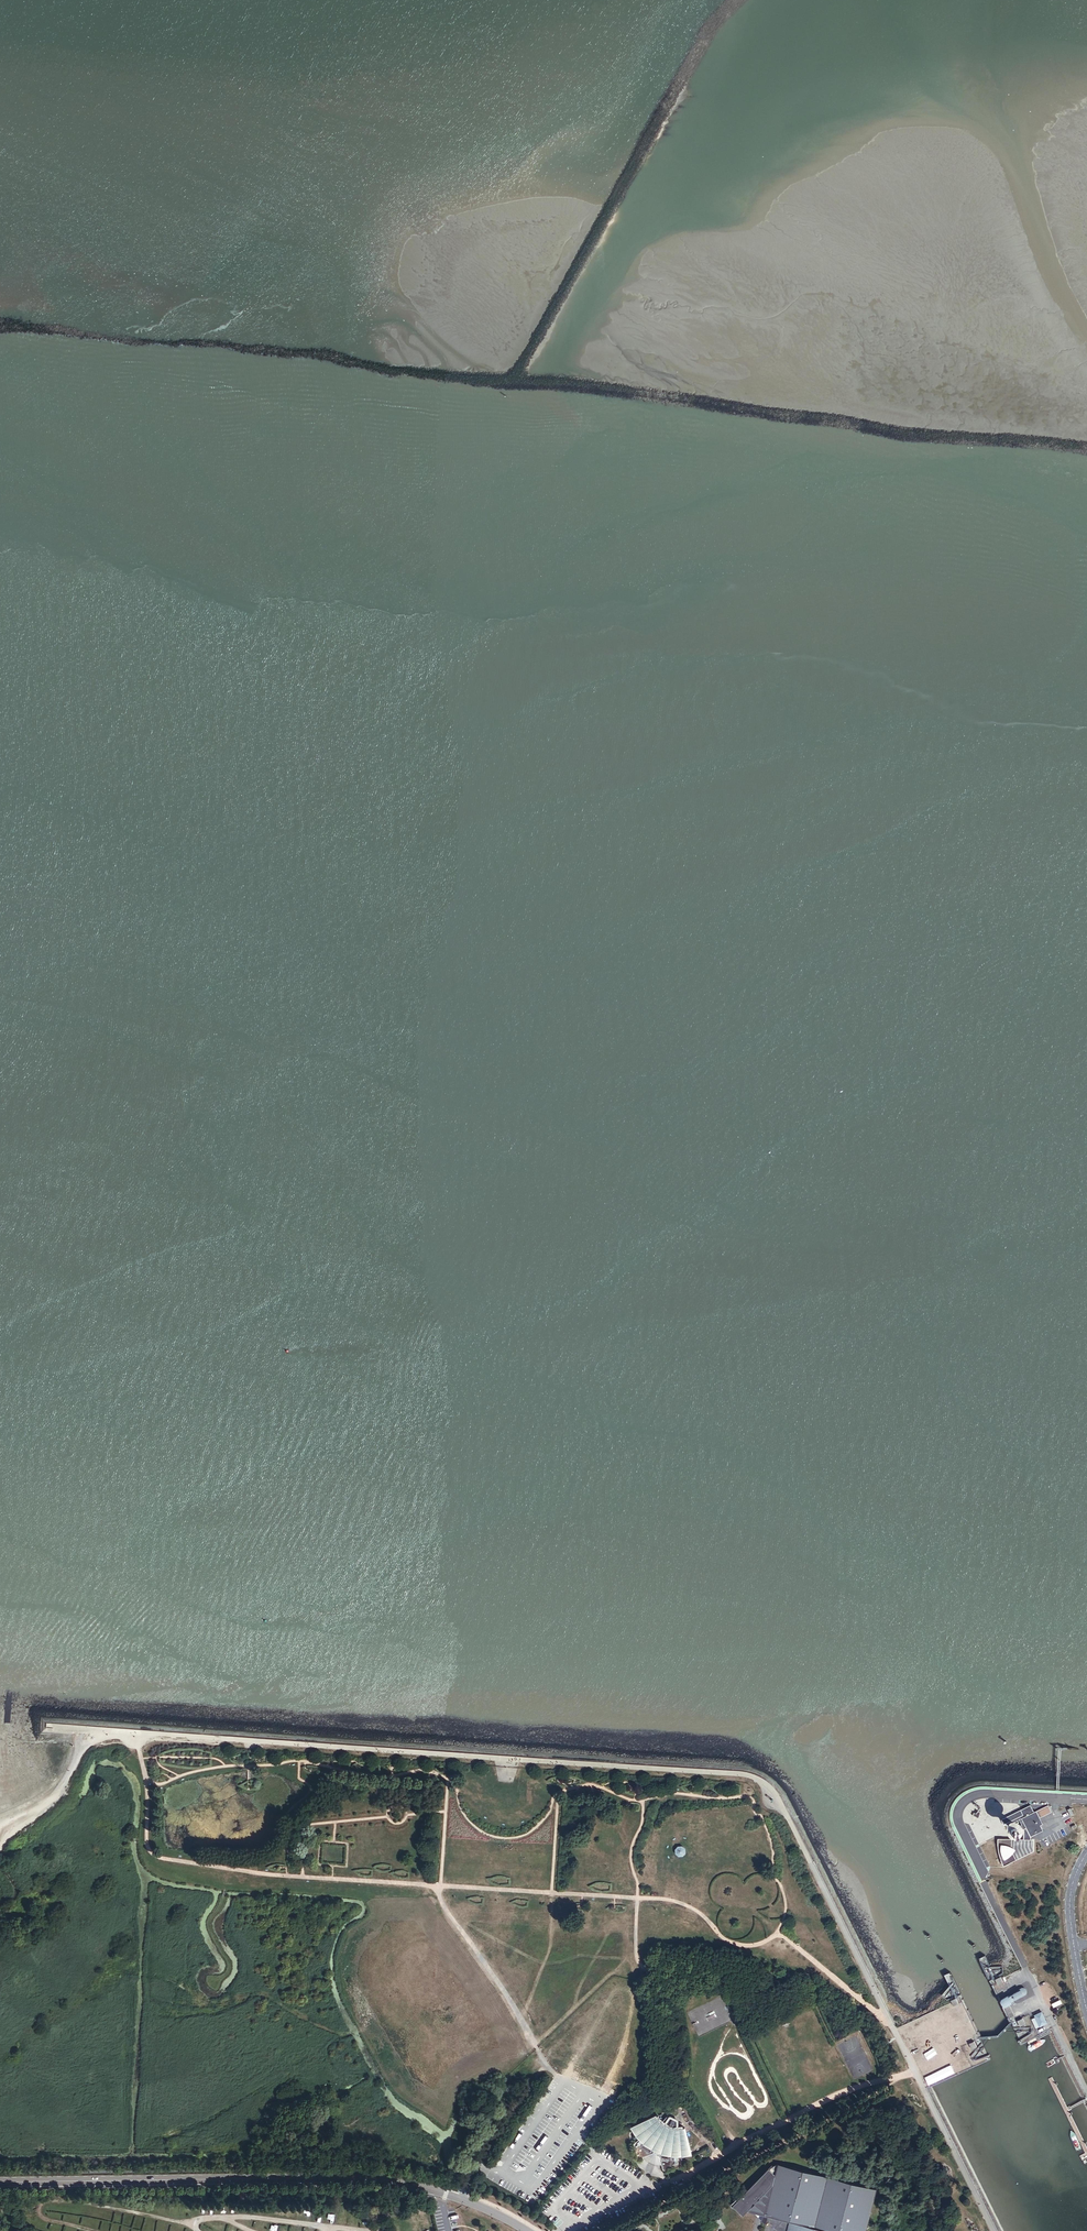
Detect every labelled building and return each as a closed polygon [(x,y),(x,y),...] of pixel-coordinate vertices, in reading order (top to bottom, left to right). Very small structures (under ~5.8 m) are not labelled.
[(1052,1813),(1048,1806),(1030,1815),(1028,1811),(1022,1814),(1021,1811),(1001,1821),(1004,1826),(1006,1825),(1007,1827),(1005,1828),(1006,1830),(1014,1827),(1012,1825),(1016,1823),(1015,1825),(1015,1828),(1016,1831),(1017,1833),(1019,1835),(1020,1836),(1022,1836),(1024,1836),(1025,1836),(1027,1835),(1029,1834),(1031,1839),(1043,1832),(1041,1827),(1044,1825),(1040,1818),(1052,1813)] [(1025,1841),(998,1840),(998,1845),(998,1851),(1000,1860),(1004,1868),(1033,1853),(1034,1841),(1031,1841),(1025,1841)] [(676,1849),(676,1854),(680,1856),(684,1856),(687,1853),(686,1849),(683,1846),(679,1846),(676,1849)] [(947,1998),(955,1995),(949,1983),(941,1994),(947,1998)] [(1010,1992),(1004,1994),(1003,1996),(1003,1997),(1003,1999),(1003,2000),(1004,2000),(1005,2001),(1007,2002),(1008,2001),(1014,1998),(1013,1997),(1009,1999),(1009,2000),(1008,2000),(1007,2000),(1006,1999),(1005,1999),(1005,1998),(1005,1997),(1005,1996),(1006,1995),(1011,1992),(1010,1992)] [(1048,2022),(1043,2010),(1035,2013),(1036,2015),(1040,2025),(1048,2022)] [(1036,2027),(1040,2025),(1036,2015),(1032,2017),(1036,2027)] [(658,2153),(660,2165),(661,2169),(662,2170),(663,2170),(665,2168),(667,2167),(669,2167),(670,2167),(671,2167),(673,2165),(675,2164),(676,2164),(677,2163),(678,2157),(682,2157),(692,2155),(691,2153),(693,2152),(692,2150),(690,2150),(685,2128),(680,2129),(676,2128),(676,2120),(667,2116),(663,2122),(658,2119),(656,2114),(631,2127),(636,2138),(638,2140),(633,2144),(635,2147),(634,2150),(635,2152),(637,2154),(637,2156),(637,2158),(638,2159),(639,2159),(643,2157),(654,2151),(658,2153)] [(658,2165),(660,2165),(658,2153),(654,2151),(643,2157),(644,2158),(646,2160),(648,2162),(649,2162),(651,2163),(653,2164),(654,2164),(656,2164),(658,2165)] [(877,2192),(778,2166),(777,2167),(774,2168),(772,2169),(769,2172),(763,2177),(765,2179),(764,2180),(762,2179),(758,2184),(733,2206),(732,2208),(733,2210),(734,2210),(737,2210),(737,2211),(742,2212),(741,2213),(746,2217),(749,2214),(753,2215),(764,2217),(763,2223),(765,2226),(766,2226),(767,2226),(768,2225),(769,2224),(770,2224),(770,2227),(775,2230),(868,2230),(877,2192)] [(753,2215),(763,2223),(764,2217),(753,2215)]
